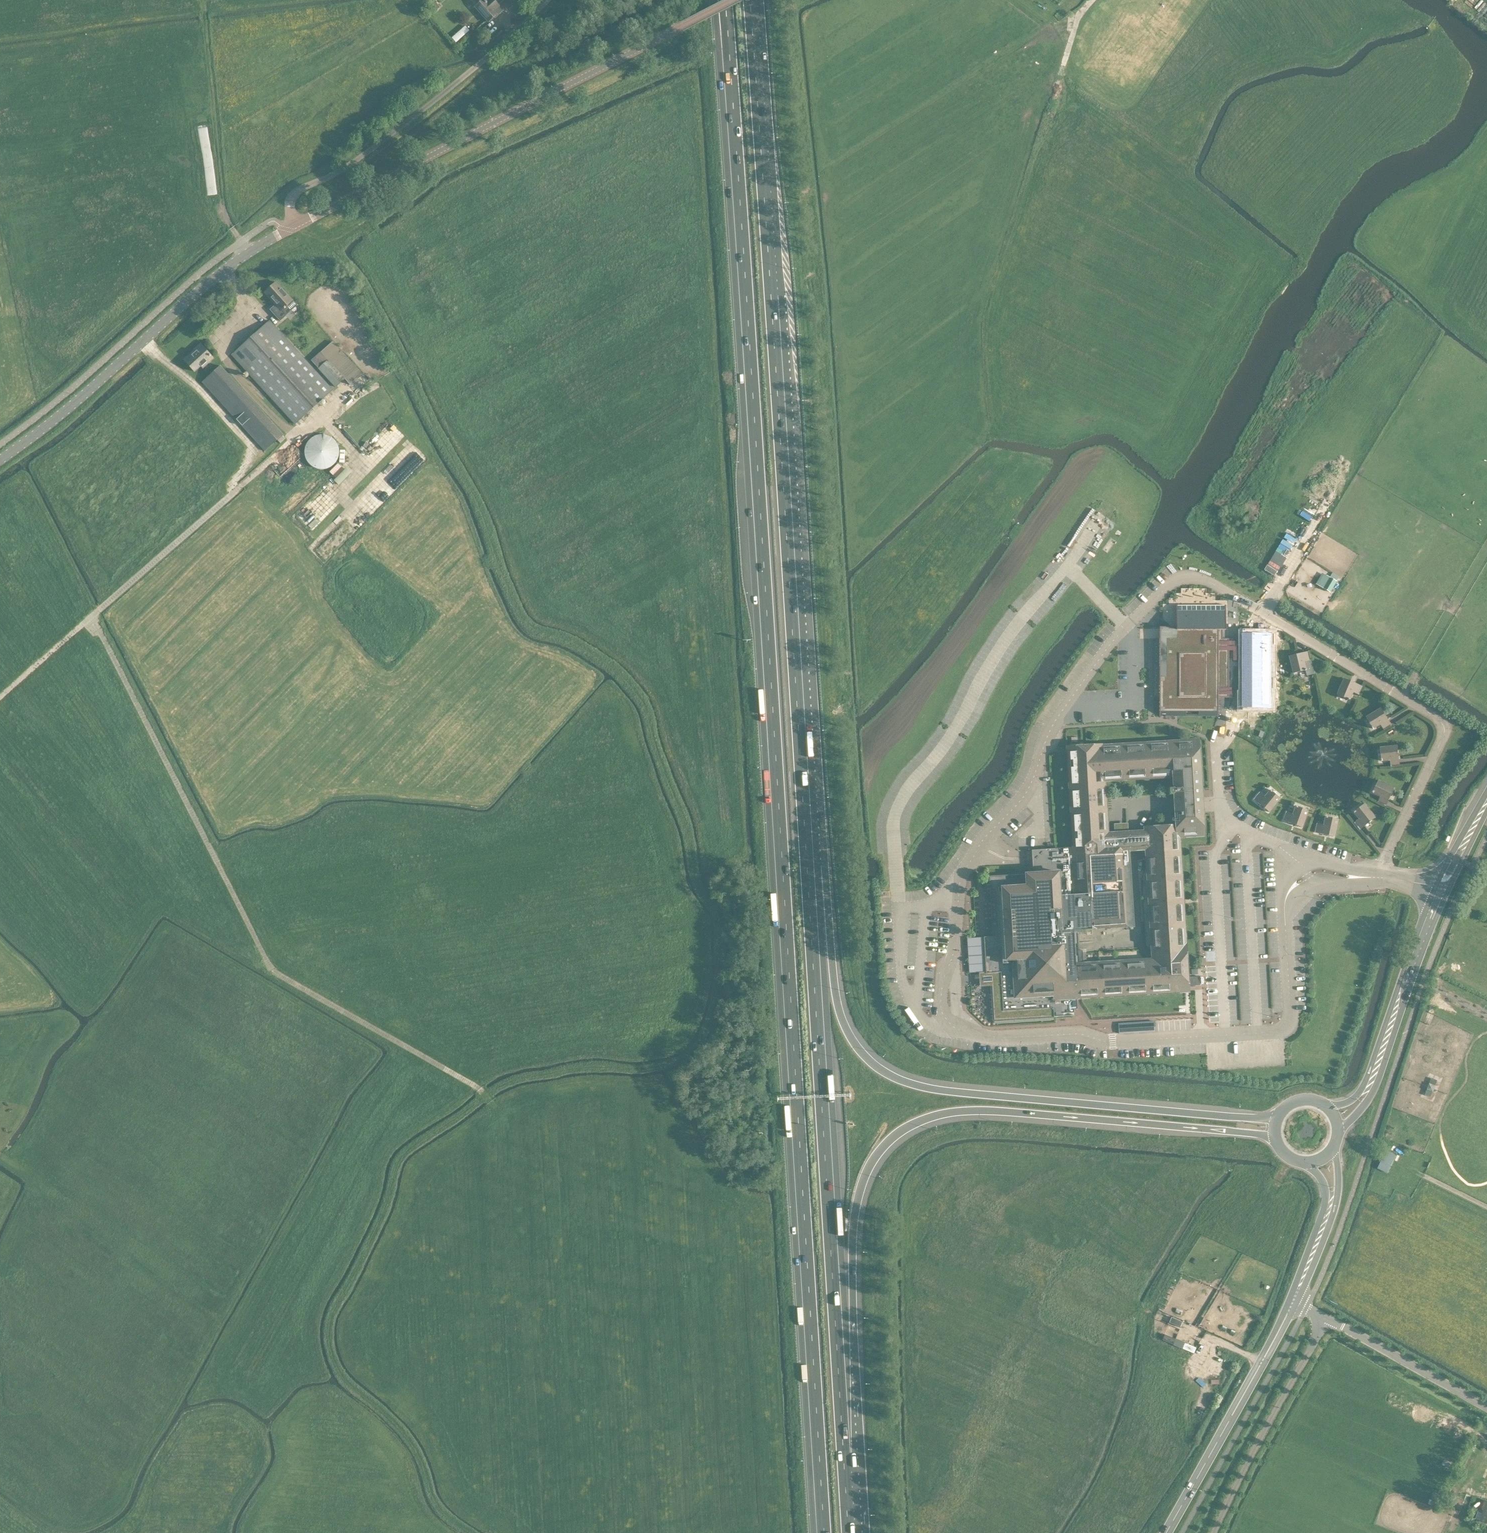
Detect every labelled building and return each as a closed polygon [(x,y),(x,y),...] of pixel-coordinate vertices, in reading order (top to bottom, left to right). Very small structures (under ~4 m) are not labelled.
[(475,6),(488,22),(497,14),(497,15),(503,10),(494,0),(487,0),(486,1),(485,0),(482,0),(475,6)] [(466,26),(452,37),(455,41),(470,31),(466,26)] [(264,293),(275,304),(270,309),(280,321),(286,316),(290,312),(285,307),(292,300),(276,282),(264,293)] [(274,317),(273,317),(269,321),(232,355),(294,424),(332,389),(274,326),(278,322),(274,317)] [(310,361),(318,369),(335,388),(344,379),(349,385),(361,373),(327,336),(319,344),(323,349),(319,352),(310,361)] [(213,358),(200,344),(183,359),(196,374),(213,358)] [(265,451),(282,435),(220,365),(202,382),(265,451)] [(343,455),(343,451),(343,447),(342,444),(340,441),(338,439),(335,437),(332,435),(329,434),(326,434),(323,434),(320,435),(317,437),(315,438),(312,441),(311,444),(310,447),(309,450),(309,454),(310,457),(312,460),(314,462),(316,465),(320,467),(323,468),(326,468),(329,468),(333,467),(335,465),(338,463),(340,460),(342,457),(343,455)] [(329,472),(341,484),(351,474),(339,462),(329,472)] [(1322,588),(1329,592),(1336,582),(1329,577),(1322,588)] [(1160,680),(1159,680),(1159,697),(1159,717),(1160,717),(1160,715),(1161,715),(1161,710),(1165,710),(1165,715),(1217,715),(1217,717),(1218,717),(1218,697),(1228,697),(1228,639),(1228,638),(1222,638),(1222,634),(1222,630),(1225,630),(1225,605),(1224,605),(1176,605),(1176,621),(1176,624),(1176,630),(1178,630),(1178,632),(1177,632),(1176,633),(1176,634),(1176,635),(1177,636),(1178,636),(1178,638),(1176,638),(1165,638),(1165,639),(1165,680),(1164,679),(1164,678),(1163,678),(1162,678),(1161,678),(1161,679),(1160,679),(1160,680)] [(1252,615),(1249,620),(1260,626),(1263,621),(1252,615)] [(1266,638),(1240,638),(1240,711),(1266,711),(1266,638)] [(1308,651),(1289,656),(1293,673),(1294,677),(1306,675),(1313,673),(1310,660),(1308,651)] [(1347,699),(1349,700),(1356,684),(1343,678),(1337,694),(1347,699)] [(1372,727),(1373,729),(1388,720),(1381,708),(1367,717),(1372,727)] [(999,982),(999,984),(991,984),(993,1020),(1074,1016),(1073,1009),(1077,1009),(1076,995),(1082,995),(1185,989),(1175,834),(1194,833),(1200,833),(1199,815),(1199,814),(1199,812),(1198,797),(1197,789),(1195,744),(1177,745),(1118,748),(1083,750),(1082,745),(1070,746),(1076,847),(1054,848),(1031,850),(1032,866),(1033,873),(988,876),(989,881),(994,958),(990,959),(990,973),(998,973),(998,975),(996,975),(995,977),(995,980),(997,981),(999,982)] [(1399,759),(1398,746),(1380,748),(1382,759),(1381,759),(1381,761),(1399,759)] [(1374,790),(1373,792),(1389,800),(1394,788),(1379,780),(1374,791),(1374,790)] [(1253,800),(1269,812),(1280,798),(1271,791),(1270,790),(1264,797),(1259,793),(1253,800)] [(1365,826),(1376,817),(1365,804),(1356,811),(1356,810),(1354,812),(1365,826)] [(1297,807),(1295,806),(1292,814),(1286,812),(1283,820),(1302,827),(1308,811),(1297,807)] [(1323,825),(1317,824),(1315,832),(1334,837),(1338,820),(1327,817),(1325,816),(1323,825)] [(1189,986),(1200,985),(1200,976),(1188,977),(1189,986)] [(1154,1018),(1117,1020),(1118,1033),(1155,1031),(1154,1018)] [(1429,1083),(1427,1090),(1432,1092),(1435,1085),(1429,1083)] [(1387,1172),(1395,1156),(1386,1151),(1378,1168),(1387,1172)] [(1181,1327),(1183,1321),(1172,1317),(1170,1323),(1181,1327)] [(1164,1334),(1162,1341),(1195,1352),(1197,1345),(1164,1334)] [(1239,1357),(1229,1352),(1226,1358),(1236,1363),(1239,1357)]
